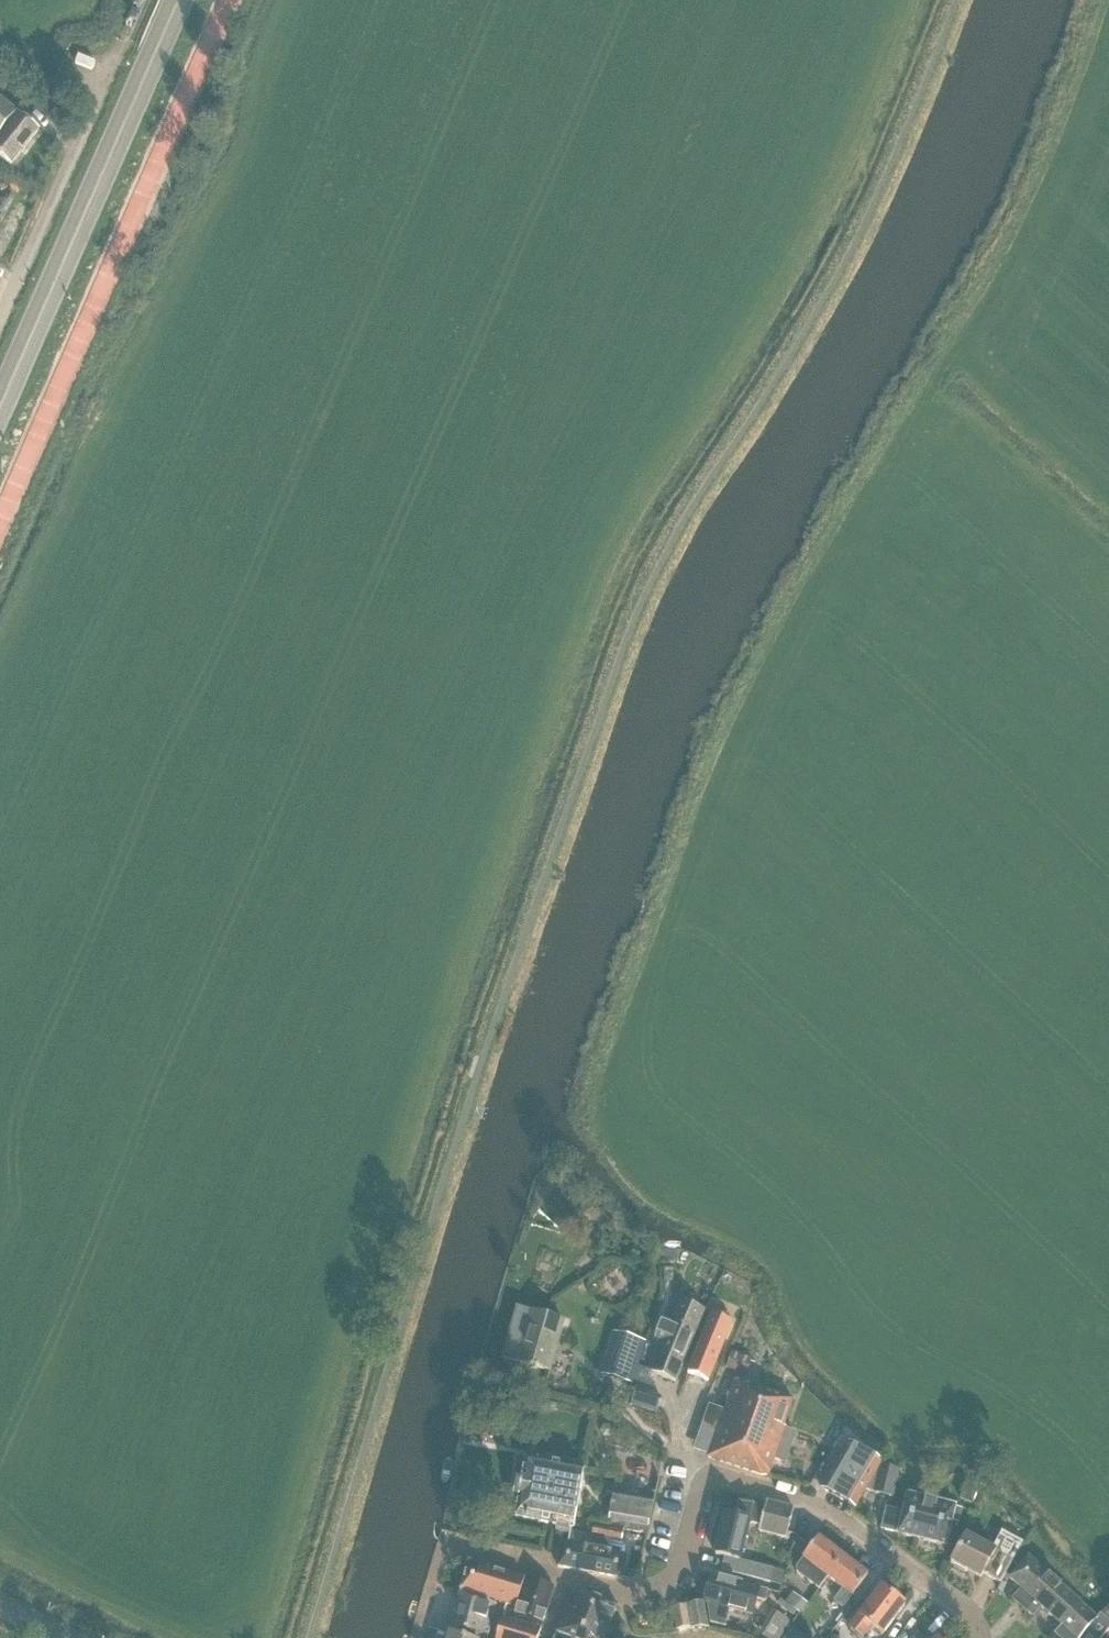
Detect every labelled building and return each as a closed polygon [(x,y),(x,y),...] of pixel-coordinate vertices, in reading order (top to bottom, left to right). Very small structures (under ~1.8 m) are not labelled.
[(11,165),(39,130),(0,99),(0,156),(11,165)] [(653,1338),(663,1342),(651,1371),(675,1381),(704,1311),(680,1301),(673,1319),(663,1316),(653,1338)] [(551,1371),(564,1322),(530,1312),(525,1330),(513,1326),(504,1358),(551,1371)] [(708,1381),(732,1323),(712,1314),(687,1372),(708,1381)] [(622,1348),(623,1348),(615,1376),(633,1380),(640,1354),(636,1353),(639,1343),(625,1339),(622,1348)] [(726,1368),(746,1374),(751,1359),(731,1352),(726,1368)] [(708,1455),(708,1457),(761,1475),(769,1475),(774,1459),(786,1463),(797,1431),(783,1426),(792,1399),(734,1380),(724,1410),(709,1404),(693,1449),(708,1455)] [(655,1412),(660,1399),(650,1395),(651,1390),(639,1385),(632,1404),(655,1412)] [(600,1430),(602,1434),(603,1435),(603,1436),(609,1437),(613,1432),(611,1425),(604,1425),(600,1430)] [(885,1455),(851,1435),(821,1487),(855,1507),(865,1490),(879,1466),(885,1455)] [(584,1469),(525,1458),(515,1517),(574,1527),(584,1469)] [(892,1497),(899,1470),(879,1466),(865,1490),(876,1492),(876,1493),(892,1497)] [(969,1490),(963,1503),(971,1507),(978,1495),(969,1490)] [(904,1510),(887,1506),(881,1529),(898,1533),(898,1534),(918,1539),(923,1520),(929,1522),(935,1500),(909,1493),(904,1510)] [(647,1526),(650,1527),(654,1501),(614,1494),(610,1520),(612,1520),(611,1526),(594,1523),(592,1535),(571,1531),(568,1545),(562,1544),(558,1567),(622,1578),(626,1556),(619,1554),(623,1529),(646,1533),(647,1526)] [(715,1554),(724,1556),(721,1570),(770,1582),(773,1569),(739,1560),(749,1522),(759,1525),(758,1529),(786,1537),(794,1509),(766,1501),(764,1507),(739,1500),(734,1518),(725,1516),(715,1554)] [(957,1506),(935,1500),(929,1522),(923,1520),(918,1539),(946,1545),(957,1506)] [(1002,1531),(992,1550),(979,1571),(983,1573),(1001,1583),(1012,1563),(1013,1564),(1022,1551),(1020,1549),(1023,1543),(1002,1531)] [(951,1562),(980,1578),(983,1573),(979,1571),(992,1550),(966,1535),(951,1562)] [(802,1557),(818,1569),(809,1581),(818,1588),(827,1576),(843,1557),(818,1538),(802,1557)] [(1010,1577),(1022,1589),(1013,1599),(1026,1611),(1054,1580),(1029,1556),(1028,1557),(1022,1551),(1013,1564),(1018,1568),(1010,1577)] [(844,1589),(835,1601),(844,1608),(853,1596),(867,1576),(843,1557),(827,1576),(844,1589)] [(524,1579),(469,1562),(461,1591),(516,1607),(524,1579)] [(768,1590),(734,1581),(710,1575),(703,1601),(707,1602),(710,1622),(725,1626),(730,1608),(752,1614),(756,1599),(765,1601),(768,1590)] [(527,1579),(515,1619),(542,1627),(554,1587),(527,1579)] [(1042,1607),(1062,1625),(1081,1604),(1054,1580),(1026,1611),(1033,1617),(1042,1607)] [(871,1626),(882,1635),(905,1605),(881,1587),(858,1617),(859,1617),(849,1629),(861,1637),(862,1637),(871,1626)] [(575,1637),(578,1637),(603,1637),(618,1605),(576,1589),(554,1637),(575,1637)] [(471,1637),(485,1637),(489,1619),(493,1620),(497,1604),(486,1601),(486,1600),(461,1592),(450,1632),(471,1637)] [(800,1612),(807,1603),(792,1593),(785,1602),(800,1612)] [(687,1604),(687,1606),(672,1609),(676,1630),(691,1627),(692,1629),(709,1628),(703,1601),(687,1604)] [(1108,1628),(1108,1605),(1097,1619),(1081,1604),(1062,1625),(1054,1633),(1059,1637),(1080,1637),(1088,1630),(1097,1637),(1100,1637),(1108,1628)] [(773,1611),(766,1622),(784,1633),(791,1622),(773,1611)] [(503,1617),(497,1637),(538,1637),(541,1628),(503,1617)] [(809,1637),(823,1637),(825,1635),(817,1628),(809,1637)]
